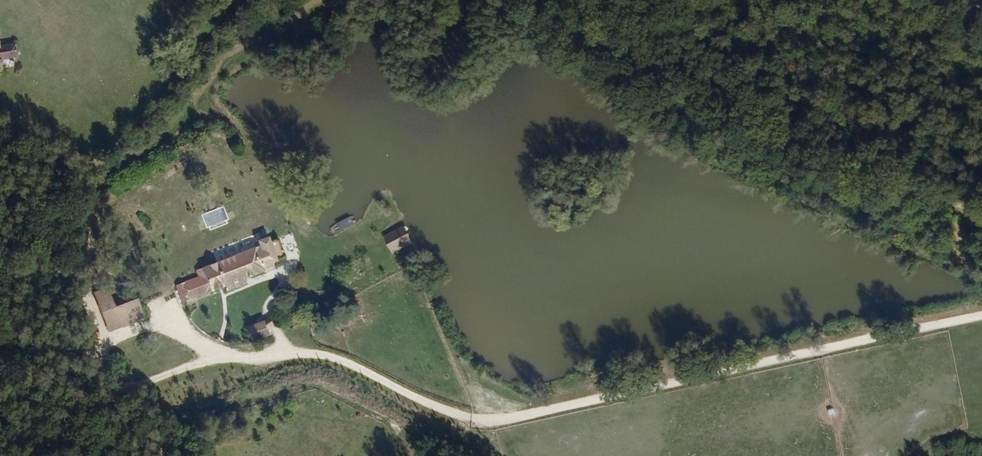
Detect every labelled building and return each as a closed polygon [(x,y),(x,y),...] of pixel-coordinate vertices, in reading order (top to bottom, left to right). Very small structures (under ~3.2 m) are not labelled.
[(1,59),(0,55),(16,52),(14,40),(0,43),(0,59),(1,59)] [(285,255),(277,235),(270,238),(269,234),(257,239),(258,243),(198,267),(201,273),(171,285),(178,304),(274,266),(272,260),(285,255)] [(109,331),(121,326),(115,311),(107,291),(94,296),(109,331)] [(115,311),(121,326),(142,317),(136,303),(115,311)] [(272,332),(266,319),(250,326),(256,340),(272,332)]
